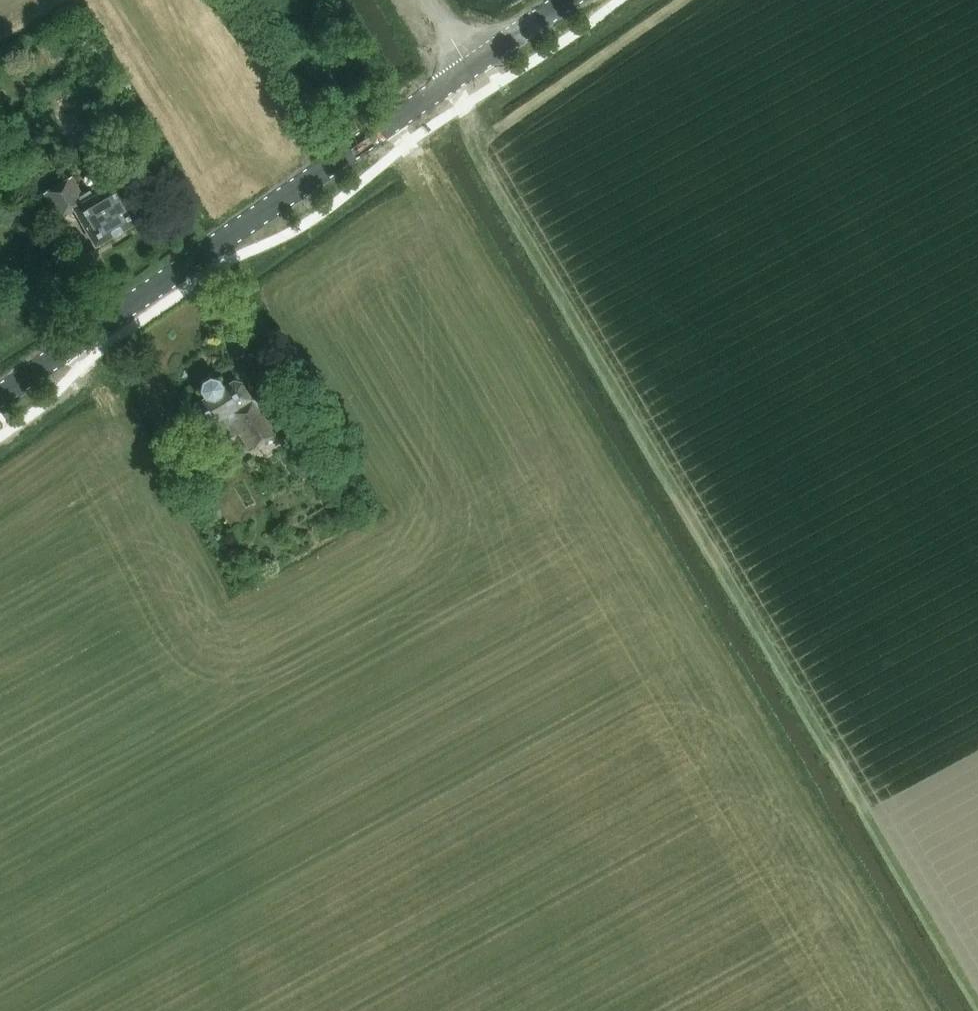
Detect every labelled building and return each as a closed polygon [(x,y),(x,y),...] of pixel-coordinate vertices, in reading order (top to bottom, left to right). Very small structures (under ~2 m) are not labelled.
[(95,247),(140,220),(118,184),(100,195),(96,189),(83,197),(71,178),(44,194),(59,220),(74,211),(95,247)] [(248,447),(278,430),(260,401),(257,402),(253,395),(249,398),(240,383),(232,379),(223,384),(219,377),(209,374),(204,376),(199,390),(203,396),(194,402),(192,409),(211,441),(230,430),(224,421),(231,418),(248,447)]
